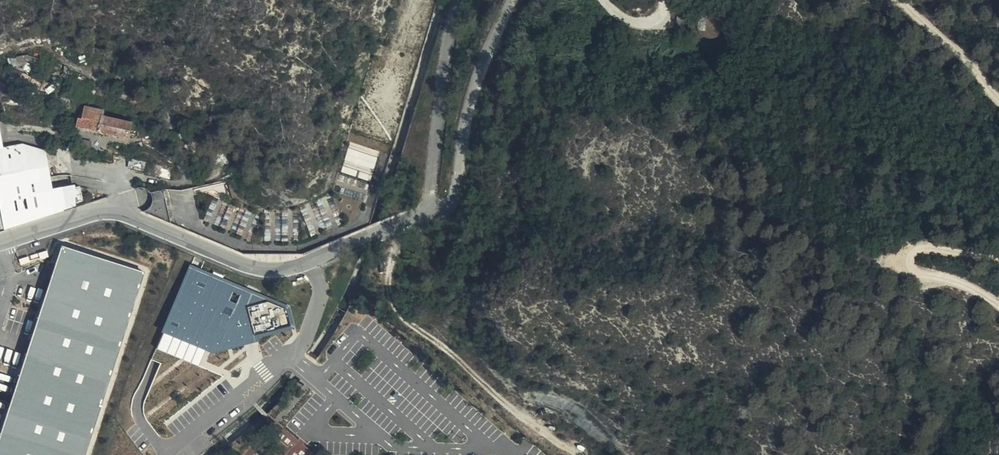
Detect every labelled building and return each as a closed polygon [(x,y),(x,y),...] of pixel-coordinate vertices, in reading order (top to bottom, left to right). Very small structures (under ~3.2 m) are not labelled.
[(694,26),(693,28),(692,32),(692,34),(693,36),(693,38),(694,39),(695,42),(697,43),(701,46),(705,47),(709,46),(712,45),(715,43),(716,41),(719,37),(719,34),(719,31),(718,27),(716,24),(711,20),(706,19),(702,20),(698,22),(694,26)] [(692,32),(693,28),(686,27),(684,38),(694,39),(693,38),(693,36),(692,34),(692,32)] [(103,118),(103,112),(85,109),(83,120),(79,119),(78,126),(128,137),(131,124),(103,118)] [(53,189),(46,152),(24,143),(5,147),(0,148),(0,198),(53,189)] [(169,164),(122,152),(120,162),(136,166),(136,169),(169,181),(172,173),(169,164)] [(78,206),(76,185),(53,189),(0,198),(0,231),(78,206)] [(163,191),(151,193),(152,198),(152,203),(149,208),(142,213),(170,223),(163,191)] [(63,244),(0,446),(0,454),(88,454),(146,270),(63,244)] [(188,263),(164,332),(216,350),(295,329),(296,324),(290,301),(202,271),(208,269),(188,263)]
